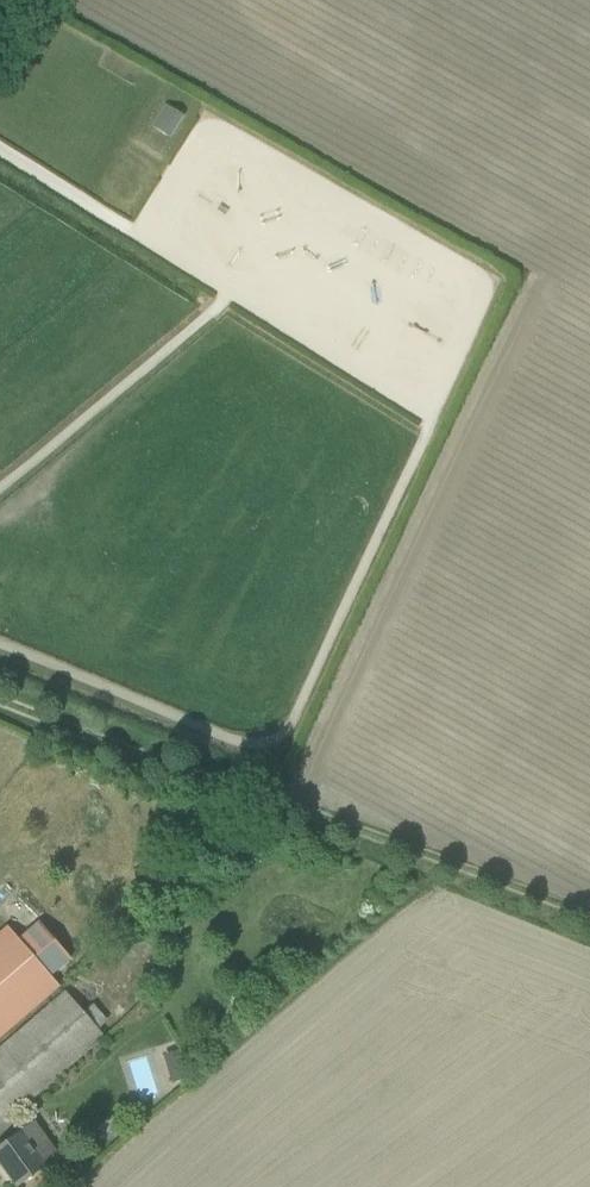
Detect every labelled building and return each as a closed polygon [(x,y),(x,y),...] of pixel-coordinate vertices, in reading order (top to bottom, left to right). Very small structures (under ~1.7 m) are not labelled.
[(52,977),(18,938),(9,927),(0,935),(0,1037),(60,986),(52,977)] [(0,1050),(0,1122),(3,1125),(104,1036),(97,1029),(107,1021),(94,1004),(83,1013),(66,992),(0,1050)] [(188,1080),(184,1068),(169,1072),(173,1084),(188,1080)] [(0,1148),(0,1161),(18,1186),(45,1166),(50,1172),(64,1162),(48,1140),(35,1123),(0,1148)]
